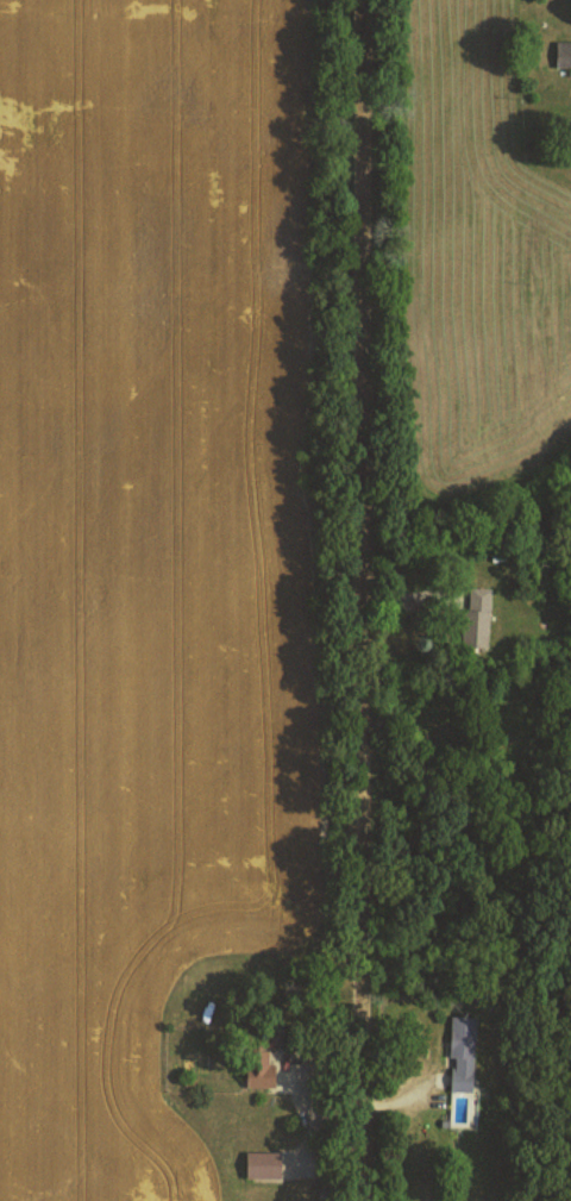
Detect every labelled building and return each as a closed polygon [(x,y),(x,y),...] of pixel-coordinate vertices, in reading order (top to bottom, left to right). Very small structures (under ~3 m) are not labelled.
[(557,66),(570,66),(570,41),(556,41),(557,66)] [(466,645),(489,646),(491,587),(467,586),(466,645)] [(452,1091),(473,1091),(475,1016),(451,1016),(450,1057),(453,1057),(452,1091)] [(275,1065),(270,1066),(269,1048),(276,1048),(276,1036),(252,1037),(253,1067),(247,1067),(247,1087),(276,1087),(275,1065)] [(247,1178),(281,1178),(280,1151),(247,1152),(247,1178)]
